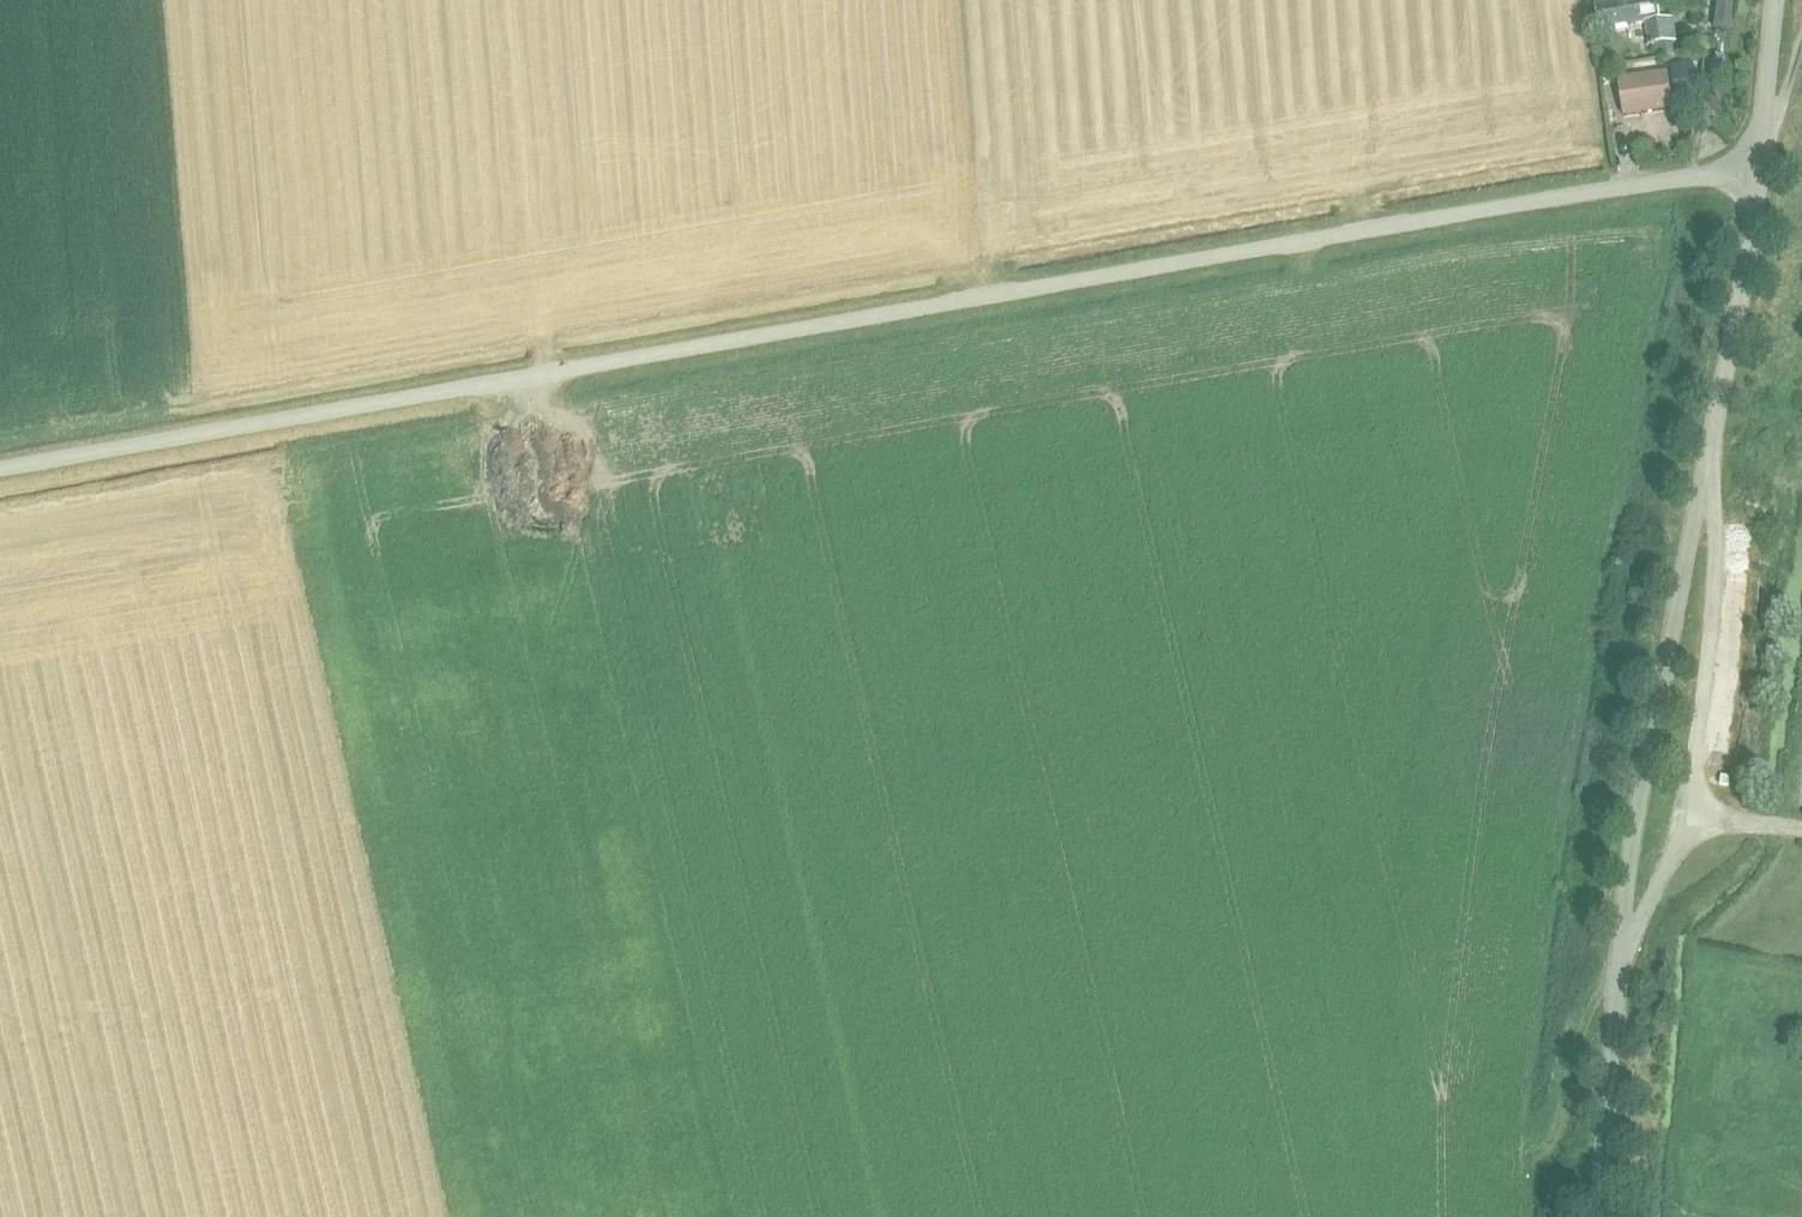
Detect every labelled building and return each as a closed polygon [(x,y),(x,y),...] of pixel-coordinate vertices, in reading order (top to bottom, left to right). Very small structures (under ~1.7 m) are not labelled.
[(1599,31),(1616,29),(1617,33),(1628,31),(1628,27),(1647,24),(1651,48),(1658,47),(1660,61),(1675,58),(1673,45),(1676,44),(1673,20),(1661,22),(1657,0),(1643,0),(1635,1),(1634,0),(1595,0),(1599,31)] [(1716,30),(1724,31),(1730,32),(1732,17),(1725,16),(1718,15),(1716,30)] [(1716,70),(1715,83),(1722,83),(1725,56),(1720,55),(1717,55),(1715,70),(1716,70)] [(1692,64),(1673,67),(1677,102),(1697,99),(1692,64)] [(1666,73),(1612,81),(1617,117),(1671,109),(1666,73)]
